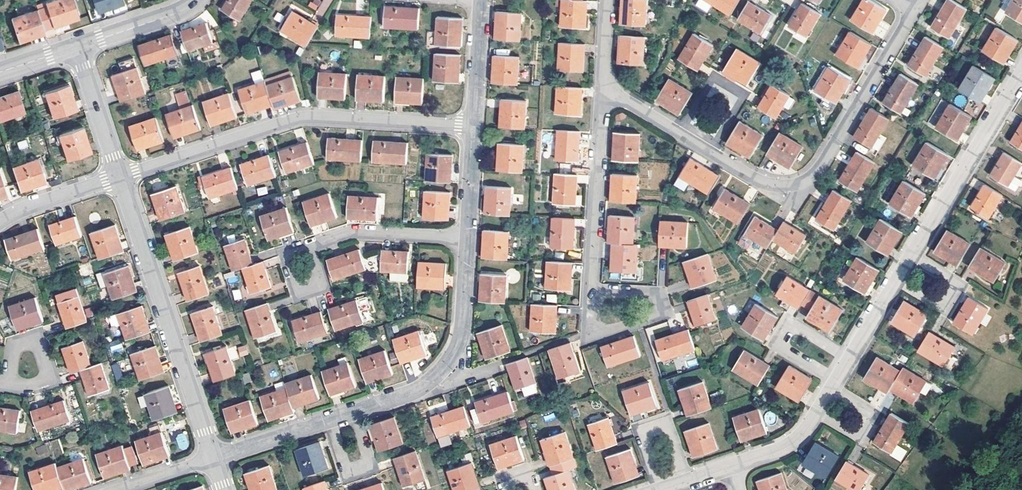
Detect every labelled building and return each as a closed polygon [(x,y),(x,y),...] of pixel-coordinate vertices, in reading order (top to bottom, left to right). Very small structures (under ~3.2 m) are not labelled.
[(44,26),(53,23),(51,16),(61,12),(64,19),(80,14),(75,0),(46,0),(47,3),(38,6),(43,22),(44,26)] [(107,5),(105,0),(100,0),(95,2),(97,9),(107,5)] [(223,6),(240,17),(251,0),(226,0),(223,6)] [(308,6),(315,10),(320,0),(311,0),(308,6)] [(331,0),(323,0),(315,12),(322,16),(331,0)] [(583,5),(583,0),(565,0),(564,22),(588,23),(589,5),(583,5)] [(624,20),(649,21),(650,0),(633,0),(633,2),(629,2),(625,2),(624,20)] [(734,10),(740,0),(716,0),(734,10)] [(742,15),(765,28),(774,11),(757,0),(750,0),(742,15)] [(792,20),(810,31),(824,9),(809,0),(805,0),(792,20)] [(855,16),(870,24),(875,15),(882,19),(890,5),(882,0),(864,0),(855,16)] [(935,22),(952,32),(970,3),(965,0),(948,0),(935,22)] [(1006,11),(1019,19),(1021,14),(1021,0),(1012,0),(1006,11)] [(387,2),(385,22),(419,24),(420,4),(387,2)] [(38,6),(12,15),(20,38),(35,33),(33,26),(43,22),(38,6)] [(294,7),(282,26),(308,42),(319,23),(294,7)] [(498,19),(497,36),(523,37),(524,9),(507,8),(507,19),(503,19),(498,19)] [(499,8),(498,19),(503,19),(507,19),(507,8),(499,8)] [(339,10),(338,31),(372,33),(373,12),(339,10)] [(53,23),(64,19),(61,12),(51,16),(53,23)] [(464,14),(439,13),(438,40),(462,41),(463,31),(459,31),(456,31),(457,21),(463,22),(464,14)] [(876,28),(882,19),(875,15),(870,24),(876,28)] [(207,20),(182,28),(189,47),(214,39),(207,20)] [(33,26),(35,33),(45,30),(44,26),(43,22),(33,26)] [(996,26),(982,50),(996,58),(1001,49),(1005,51),(1009,54),(1018,39),(996,26)] [(853,27),(839,50),(854,59),(859,50),(862,52),(866,54),(875,40),(853,27)] [(697,29),(681,54),(700,65),(715,40),(697,29)] [(622,45),(622,58),(646,59),(648,32),(623,31),(622,45)] [(151,39),(140,42),(146,61),(179,51),(174,36),(172,32),(151,39)] [(930,32),(912,61),(929,71),(947,42),(930,32)] [(179,51),(146,61),(148,68),(186,55),(179,34),(174,36),(179,51)] [(562,39),(561,66),(586,67),(587,49),(579,49),(579,40),(562,39)] [(587,40),(579,40),(579,49),(587,49),(587,40)] [(740,64),(736,71),(750,80),(763,58),(740,44),(731,59),(740,64)] [(437,49),(436,76),(454,78),(455,66),(458,67),(461,67),(462,51),(437,49)] [(1003,63),(1009,54),(1005,51),(1001,49),(996,58),(1003,63)] [(861,63),(866,54),(862,52),(859,50),(854,59),(861,63)] [(496,51),(495,60),(499,60),(503,61),(504,52),(496,51)] [(495,60),(495,78),(519,80),(521,53),(504,52),(503,61),(499,60),(495,60)] [(119,88),(127,86),(130,96),(146,91),(138,64),(137,64),(134,55),(120,60),(123,69),(114,72),(119,88)] [(731,59),(727,65),(736,71),(740,64),(731,59)] [(853,75),(832,62),(817,85),(832,95),(837,86),(840,88),(844,90),(853,75)] [(974,65),(960,88),(974,96),(979,87),(983,89),(986,92),(995,78),(974,65)] [(266,77),(268,81),(294,72),(292,68),(266,77)] [(329,85),(329,94),(347,95),(349,70),(322,68),(320,85),(327,85),(329,85)] [(904,68),(886,98),(904,109),(922,79),(904,68)] [(369,88),(369,96),(386,97),(387,72),(360,70),(359,88),(366,88),(369,88)] [(294,72),(268,81),(274,98),(276,97),(284,94),(286,102),(302,96),(294,72)] [(408,91),(407,98),(424,99),(426,74),(398,73),(397,90),(408,91)] [(669,98),(668,101),(682,110),(695,88),(672,74),(662,90),(671,96),(669,98)] [(241,86),(249,109),(261,105),(275,101),(274,98),(268,81),(266,77),(241,86)] [(775,81),(761,103),(779,114),(793,91),(775,81)] [(48,90),(57,116),(76,110),(71,96),(76,94),(72,82),(48,90)] [(559,82),(557,109),(583,111),(584,93),(579,93),(575,93),(576,83),(559,82)] [(584,84),(576,83),(575,93),(579,93),(584,93),(584,84)] [(320,93),(329,94),(329,85),(327,85),(320,85),(320,93)] [(120,91),(122,99),(130,96),(127,86),(119,88),(120,91)] [(839,99),(844,90),(840,88),(837,86),(832,95),(839,99)] [(981,101),(986,92),(983,89),(979,87),(974,96),(981,101)] [(359,95),(369,96),(369,88),(366,88),(359,88),(359,95)] [(231,89),(205,98),(210,114),(219,111),(221,119),(239,113),(231,89)] [(28,110),(22,90),(0,96),(0,119),(28,110)] [(397,97),(407,98),(408,91),(397,90),(397,97)] [(671,96),(662,90),(658,96),(668,101),(669,98),(671,96)] [(80,109),(76,94),(71,96),(76,110),(80,109)] [(274,98),(275,101),(276,105),(286,102),(284,94),(276,97),(274,98)] [(503,95),(503,105),(511,105),(511,96),(503,95)] [(503,105),(502,123),(527,124),(529,97),(511,96),(511,105),(503,105)] [(956,97),(955,105),(964,106),(965,98),(956,97)] [(173,126),(182,123),(184,131),(201,125),(194,102),(168,111),(173,126)] [(892,114),(874,103),(857,133),(862,136),(874,143),(892,114)] [(950,103),(937,127),(951,135),(956,126),(963,130),(972,116),(950,103)] [(219,111),(210,114),(212,122),(221,119),(219,111)] [(705,114),(700,123),(708,128),(713,120),(705,114)] [(137,140),(146,137),(148,143),(164,138),(157,115),(132,123),(137,140)] [(742,117),(729,138),(743,147),(745,144),(747,141),(756,146),(765,131),(742,117)] [(175,134),(184,131),(182,123),(173,126),(175,134)] [(1010,142),(1021,149),(1021,123),(1010,142)] [(86,125),(62,133),(71,158),(90,152),(86,138),(89,137),(86,125)] [(560,126),(558,156),(580,157),(582,128),(560,126)] [(962,132),(963,130),(956,126),(951,135),(957,139),(962,132)] [(617,128),(617,139),(621,139),(625,139),(626,129),(617,128)] [(783,128),(769,150),(783,158),(785,155),(787,151),(797,157),(806,143),(783,128)] [(617,139),(616,155),(641,157),(642,130),(626,129),(625,139),(621,139),(617,139)] [(330,135),(329,154),(363,156),(364,136),(330,135)] [(91,142),(89,137),(86,138),(90,152),(94,151),(91,142)] [(139,146),(148,143),(146,137),(137,140),(139,146)] [(375,137),(374,157),(408,159),(409,139),(375,137)] [(931,137),(917,160),(931,169),(936,160),(939,162),(943,164),(952,150),(931,137)] [(308,139),(280,148),(287,168),(315,159),(308,139)] [(26,140),(17,143),(19,150),(28,147),(26,140)] [(501,149),(500,167),(525,168),(526,141),(508,140),(508,149),(504,149),(501,149)] [(743,147),(752,153),(756,146),(747,141),(745,144),(743,147)] [(860,147),(843,177),(859,187),(877,157),(860,147)] [(429,149),(427,177),(452,178),(453,169),(448,169),(449,162),(451,162),(453,162),(454,151),(429,149)] [(270,151),(242,161),(249,181),(277,172),(270,151)] [(792,164),(797,157),(787,151),(785,155),(783,158),(792,164)] [(1004,152),(990,175),(1007,186),(1021,163),(1004,152)] [(41,156),(15,165),(23,188),(39,183),(49,180),(41,156)] [(692,164),(685,174),(696,181),(711,190),(722,173),(696,157),(692,164)] [(938,173),(943,164),(939,162),(936,160),(931,169),(938,173)] [(232,164),(204,174),(207,181),(211,194),(239,185),(232,164)] [(2,170),(0,171),(0,192),(8,189),(2,170)] [(580,171),(557,170),(556,199),(578,200),(579,188),(580,171)] [(615,180),(614,196),(638,198),(640,171),(624,170),(623,181),(615,180)] [(615,170),(615,180),(623,181),(624,170),(615,170)] [(685,174),(680,183),(691,189),(696,181),(685,174)] [(907,175),(893,198),(908,207),(913,197),(921,202),(929,188),(907,175)] [(153,190),(162,217),(186,209),(177,183),(153,190)] [(488,192),(487,210),(512,211),(513,184),(495,183),(495,193),(491,192),(488,192)] [(985,184),(971,207),(989,217),(1002,194),(985,184)] [(722,193),(716,203),(742,219),(753,201),(727,185),(722,193)] [(854,196),(837,186),(819,215),(836,226),(854,196)] [(266,187),(257,189),(258,195),(267,194),(266,187)] [(427,187),(425,214),(442,215),(443,205),(451,206),(452,189),(427,187)] [(310,215),(320,211),(322,219),(339,213),(331,189),(305,198),(310,215)] [(350,193),(349,214),(378,216),(380,194),(350,193)] [(915,211),(921,202),(913,197),(908,207),(915,211)] [(288,204),(262,212),(270,236),(287,230),(286,227),(285,224),(293,221),(288,204)] [(450,208),(451,206),(443,205),(442,215),(450,215),(450,208)] [(320,211),(310,215),(312,222),(322,219),(320,211)] [(79,214),(53,222),(60,242),(85,233),(79,214)] [(555,214),(553,242),(575,244),(577,215),(555,214)] [(905,227),(884,214),(869,238),(884,247),(889,238),(892,240),(896,242),(905,227)] [(608,232),(607,243),(611,243),(632,244),(633,225),(634,217),(609,215),(608,232)] [(772,240),(778,230),(754,216),(751,221),(744,233),(767,248),(772,240)] [(673,239),(673,243),(689,243),(691,219),(664,218),(663,235),(673,235),(673,239)] [(295,227),(293,221),(285,224),(286,227),(287,230),(295,227)] [(94,230),(103,256),(123,250),(118,235),(122,233),(118,222),(94,230)] [(806,235),(783,222),(778,230),(772,240),(796,253),(806,235)] [(172,247),(179,245),(182,255),(199,249),(190,223),(167,231),(172,247)] [(41,227),(10,238),(15,257),(48,246),(41,227)] [(485,237),(484,254),(510,255),(511,228),(493,227),(492,237),(485,237)] [(947,231),(935,252),(950,261),(951,258),(953,255),(962,260),(971,245),(947,231)] [(123,250),(127,248),(122,233),(118,235),(123,250)] [(244,264),(254,261),(245,235),(226,242),(235,267),(244,264)] [(891,251),(896,242),(892,240),(889,238),(884,247),(891,251)] [(632,244),(611,243),(611,252),(618,253),(617,264),(614,264),(610,264),(609,270),(620,271),(619,279),(634,280),(637,244),(632,244)] [(172,247),(175,257),(182,255),(179,245),(172,247)] [(329,256),(335,276),(368,265),(364,253),(361,246),(329,256)] [(410,248),(384,246),(382,266),(409,268),(410,248)] [(1006,263),(980,248),(969,266),(995,282),(1000,273),(1006,263)] [(701,271),(704,281),(719,276),(711,250),(687,259),(692,273),(696,272),(701,271)] [(618,253),(611,252),(610,264),(614,264),(617,264),(618,253)] [(861,252),(847,276),(860,283),(865,275),(869,277),(873,280),(882,264),(861,252)] [(951,258),(950,261),(958,266),(962,260),(953,255),(951,258)] [(254,261),(244,264),(253,289),(272,283),(264,258),(254,261)] [(421,258),(419,283),(437,284),(437,280),(437,277),(446,277),(448,259),(421,258)] [(549,258),(548,285),(557,286),(572,287),(573,278),(570,277),(567,277),(567,266),(574,267),(574,259),(549,258)] [(201,262),(179,269),(189,297),(210,290),(201,262)] [(132,263),(108,271),(117,297),(136,290),(132,276),(136,275),(132,263)] [(805,299),(813,285),(783,267),(773,284),(802,302),(805,299)] [(483,280),(482,296),(506,298),(507,270),(492,269),(491,280),(487,280),(483,280)] [(484,269),(483,280),(487,280),(491,280),(492,269),(484,269)] [(696,272),(692,273),(696,284),(704,281),(701,271),(696,272)] [(234,272),(225,273),(227,283),(236,281),(234,272)] [(132,276),(136,290),(140,288),(136,275),(132,276)] [(865,275),(860,283),(868,288),(873,280),(869,277),(865,275)] [(813,304),(809,311),(824,321),(827,317),(828,314),(837,319),(846,305),(813,285),(805,299),(813,304)] [(234,301),(242,299),(239,289),(232,291),(234,301)] [(691,297),(699,322),(719,315),(711,290),(691,297)] [(369,292),(331,305),(337,326),(365,316),(362,306),(372,303),(369,292)] [(82,294),(62,300),(70,325),(90,319),(82,294)] [(38,296),(12,304),(19,323),(33,318),(34,323),(46,319),(38,296)] [(989,307),(969,296),(955,321),(973,332),(989,307)] [(759,298),(744,321),(759,330),(764,321),(771,325),(771,326),(780,311),(759,298)] [(269,299),(247,306),(257,334),(270,330),(278,327),(269,299)] [(904,319),(900,326),(914,334),(927,313),(904,299),(895,314),(904,319)] [(534,300),(532,326),(557,328),(558,310),(554,310),(551,310),(551,301),(534,300)] [(207,305),(193,309),(202,338),(223,331),(213,303),(207,305)] [(145,304),(122,311),(130,337),(150,331),(145,316),(149,315),(145,304)] [(322,308),(294,318),(300,338),(329,329),(322,308)] [(824,321),(833,326),(837,319),(828,314),(827,317),(824,321)] [(891,320),(900,326),(904,319),(895,314),(891,320)] [(150,331),(154,329),(151,320),(149,315),(145,316),(150,331)] [(19,323),(20,327),(34,323),(33,318),(19,323)] [(486,338),(483,339),(488,355),(512,346),(503,321),(486,327),(489,336),(486,338)] [(766,334),(771,325),(764,321),(759,330),(766,334)] [(691,325),(659,336),(666,355),(697,345),(691,325)] [(411,352),(412,356),(428,351),(420,327),(395,335),(400,352),(410,349),(411,352)] [(486,327),(479,330),(483,339),(486,338),(489,336),(486,327)] [(954,345),(930,330),(918,349),(943,364),(954,345)] [(636,332),(604,343),(607,351),(611,363),(643,352),(636,332)] [(84,368),(95,364),(86,339),(66,345),(75,371),(84,368)] [(573,340),(552,347),(561,375),(573,371),(582,368),(573,340)] [(135,351),(143,378),(163,371),(158,357),(160,357),(162,356),(158,343),(135,351)] [(227,343),(206,349),(216,378),(237,371),(227,343)] [(110,346),(111,353),(123,351),(122,344),(110,346)] [(239,357),(249,354),(246,345),(237,348),(239,357)] [(747,345),(736,363),(761,379),(773,360),(764,355),(747,345)] [(366,372),(375,368),(376,372),(378,376),(394,370),(387,347),(360,356),(366,372)] [(410,349),(400,352),(403,359),(412,356),(411,352),(410,349)] [(898,377),(904,367),(881,352),(867,373),(881,381),(883,378),(885,375),(895,382),(898,377)] [(529,354),(510,360),(518,385),(537,378),(529,354)] [(158,357),(163,371),(167,370),(162,356),(160,357),(158,357)] [(329,384),(339,381),(340,384),(342,388),(358,382),(350,359),(324,368),(329,384)] [(95,364),(84,368),(93,393),(112,386),(104,361),(95,364)] [(815,375),(792,361),(778,383),(792,391),(797,384),(806,390),(815,375)] [(898,377),(906,383),(904,385),(902,389),(916,398),(930,377),(907,362),(904,367),(898,377)] [(119,363),(112,365),(116,381),(123,379),(119,363)] [(368,379),(378,376),(376,372),(375,368),(366,372),(368,379)] [(292,396),(303,393),(304,396),(305,400),(321,395),(313,371),(287,380),(288,384),(292,396)] [(883,378),(881,381),(891,388),(894,383),(895,382),(885,375),(883,378)] [(705,376),(682,384),(687,402),(694,400),(697,409),(714,403),(705,376)] [(895,382),(894,383),(902,389),(904,385),(906,383),(898,377),(895,382)] [(650,378),(624,386),(630,402),(639,399),(642,407),(658,402),(650,378)] [(339,381),(329,384),(331,391),(342,388),(340,384),(339,381)] [(172,384),(148,392),(157,418),(176,412),(171,398),(176,396),(172,384)] [(292,396),(288,384),(262,393),(270,416),(287,411),(285,404),(294,401),(292,396)] [(797,384),(792,391),(802,397),(806,390),(797,384)] [(510,388),(478,399),(484,418),(517,408),(510,388)] [(879,408),(885,395),(877,391),(871,404),(879,408)] [(294,401),(294,404),(305,400),(304,396),(303,393),(292,396),(294,401)] [(176,412),(181,410),(178,401),(176,396),(171,398),(176,412)] [(230,421),(240,417),(242,426),(259,420),(251,397),(225,405),(230,421)] [(67,398),(35,409),(41,428),(74,417),(67,398)] [(639,399),(630,402),(633,410),(642,407),(639,399)] [(688,404),(690,411),(697,409),(694,400),(687,402),(688,404)] [(285,404),(287,411),(296,408),(294,404),(294,401),(285,404)] [(467,403),(433,413),(440,433),(473,422),(467,403)] [(21,430),(24,408),(0,405),(0,427),(21,430)] [(741,429),(750,426),(752,430),(753,433),(769,428),(761,405),(736,413),(741,429)] [(470,410),(474,427),(479,426),(475,409),(470,410)] [(913,420),(896,410),(889,420),(878,438),(895,449),(913,420)] [(380,431),(376,432),(381,447),(405,440),(397,414),(380,419),(384,430),(380,431)] [(610,414),(590,421),(598,446),(618,439),(610,414)] [(233,429),(242,426),(240,417),(230,421),(233,429)] [(711,418),(687,426),(693,443),(696,442),(699,441),(702,450),(720,444),(711,418)] [(380,419),(373,422),(376,432),(380,431),(384,430),(380,419)] [(155,434),(139,439),(147,462),(158,458),(158,456),(157,454),(171,449),(162,423),(153,426),(155,434)] [(750,426),(741,429),(743,436),(753,433),(752,430),(750,426)] [(567,427),(543,435),(549,452),(552,451),(556,450),(559,459),(576,454),(567,427)] [(519,432),(493,440),(497,455),(500,464),(509,461),(507,457),(514,455),(515,459),(527,455),(519,432)] [(178,449),(188,448),(186,433),(177,434),(178,449)] [(841,452),(818,438),(805,459),(828,473),(841,452)] [(53,457),(63,453),(57,439),(35,448),(38,455),(50,450),(53,457)] [(318,451),(325,448),(322,439),(315,442),(318,451)] [(696,442),(693,443),(696,453),(702,450),(699,441),(696,442)] [(315,442),(298,447),(307,473),(330,465),(325,448),(318,451),(315,442)] [(126,443),(100,452),(108,475),(121,471),(120,469),(120,467),(132,462),(126,443)] [(631,446),(607,454),(615,480),(632,475),(629,465),(636,462),(631,446)] [(418,448),(397,455),(407,483),(413,480),(427,475),(418,448)] [(158,458),(173,453),(171,449),(157,454),(158,456),(158,458)] [(549,452),(552,462),(559,459),(556,450),(552,451),(549,452)] [(87,456),(61,465),(65,480),(67,485),(81,481),(82,482),(82,484),(95,480),(87,456)] [(849,456),(839,474),(861,488),(872,470),(849,456)] [(450,467),(457,489),(468,489),(475,488),(472,478),(479,476),(474,459),(450,467)] [(40,489),(50,489),(52,489),(51,487),(51,485),(65,480),(61,465),(59,461),(33,469),(40,489)] [(121,471),(133,466),(132,462),(120,467),(120,469),(121,471)] [(637,466),(636,462),(629,465),(632,475),(639,472),(637,466)] [(260,485),(262,489),(276,489),(279,489),(271,463),(247,471),(252,487),(256,486),(260,485)] [(551,485),(553,484),(555,484),(557,489),(579,489),(571,466),(547,474),(551,485)] [(762,477),(766,489),(767,489),(772,488),(773,489),(791,489),(786,469),(762,477)] [(20,475),(0,472),(0,489),(18,489),(20,475)] [(475,488),(482,485),(480,479),(479,476),(472,478),(475,488)] [(306,485),(308,489),(331,489),(327,478),(306,485)] [(52,489),(67,485),(65,480),(51,485),(51,487),(52,489)] [(353,489),(387,489),(384,480),(353,489)]
